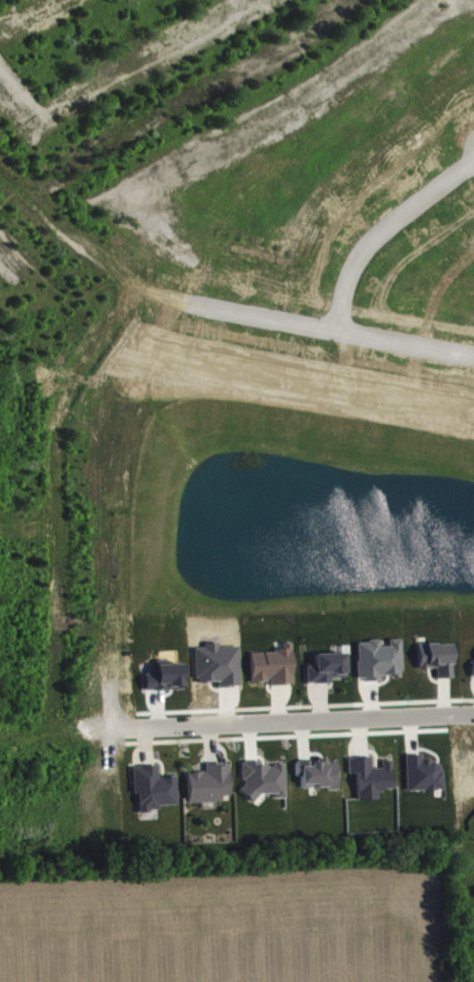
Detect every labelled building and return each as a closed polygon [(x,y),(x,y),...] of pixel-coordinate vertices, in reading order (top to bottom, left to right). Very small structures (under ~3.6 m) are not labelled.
[(295,692),(293,650),(283,650),(284,658),(252,659),(253,689),(271,688),(272,693),(295,692)] [(309,690),(333,690),(333,685),(347,684),(347,660),(316,661),(317,673),(308,673),(309,690)] [(339,767),(298,768),(298,783),(303,783),(304,794),(330,794),(330,797),(340,797),(339,767)] [(287,772),(263,772),(263,768),(244,769),(245,803),(277,802),(277,805),(287,804),(287,772)] [(232,803),(231,771),(207,771),(207,779),(189,779),(190,809),(224,808),(223,803),(232,803)] [(178,783),(159,784),(159,772),(134,773),(135,800),(139,800),(140,819),(161,818),(161,812),(178,811),(178,783)]
